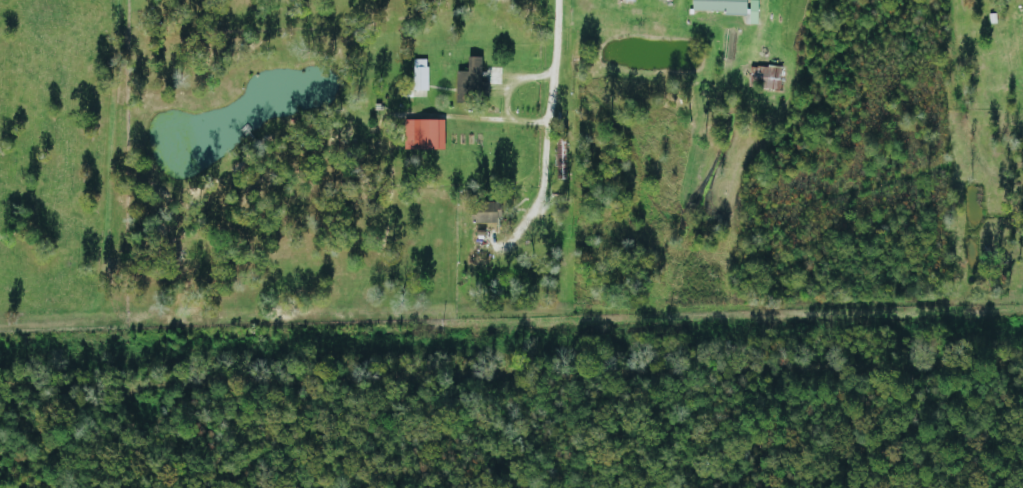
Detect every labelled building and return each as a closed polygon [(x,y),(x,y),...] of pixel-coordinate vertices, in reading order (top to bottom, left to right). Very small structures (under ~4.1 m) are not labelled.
[(693,12),(748,14),(748,24),(759,25),(760,0),(694,0),(693,12)] [(484,56),(470,56),(470,71),(459,70),(458,101),(474,101),(474,93),(484,93),(484,56)] [(414,91),(429,91),(429,59),(414,59),(414,91)] [(749,87),(781,91),(784,68),(752,64),(749,87)] [(447,148),(447,119),(405,120),(406,150),(447,148)] [(503,202),(474,203),(475,223),(503,222),(503,202)]
